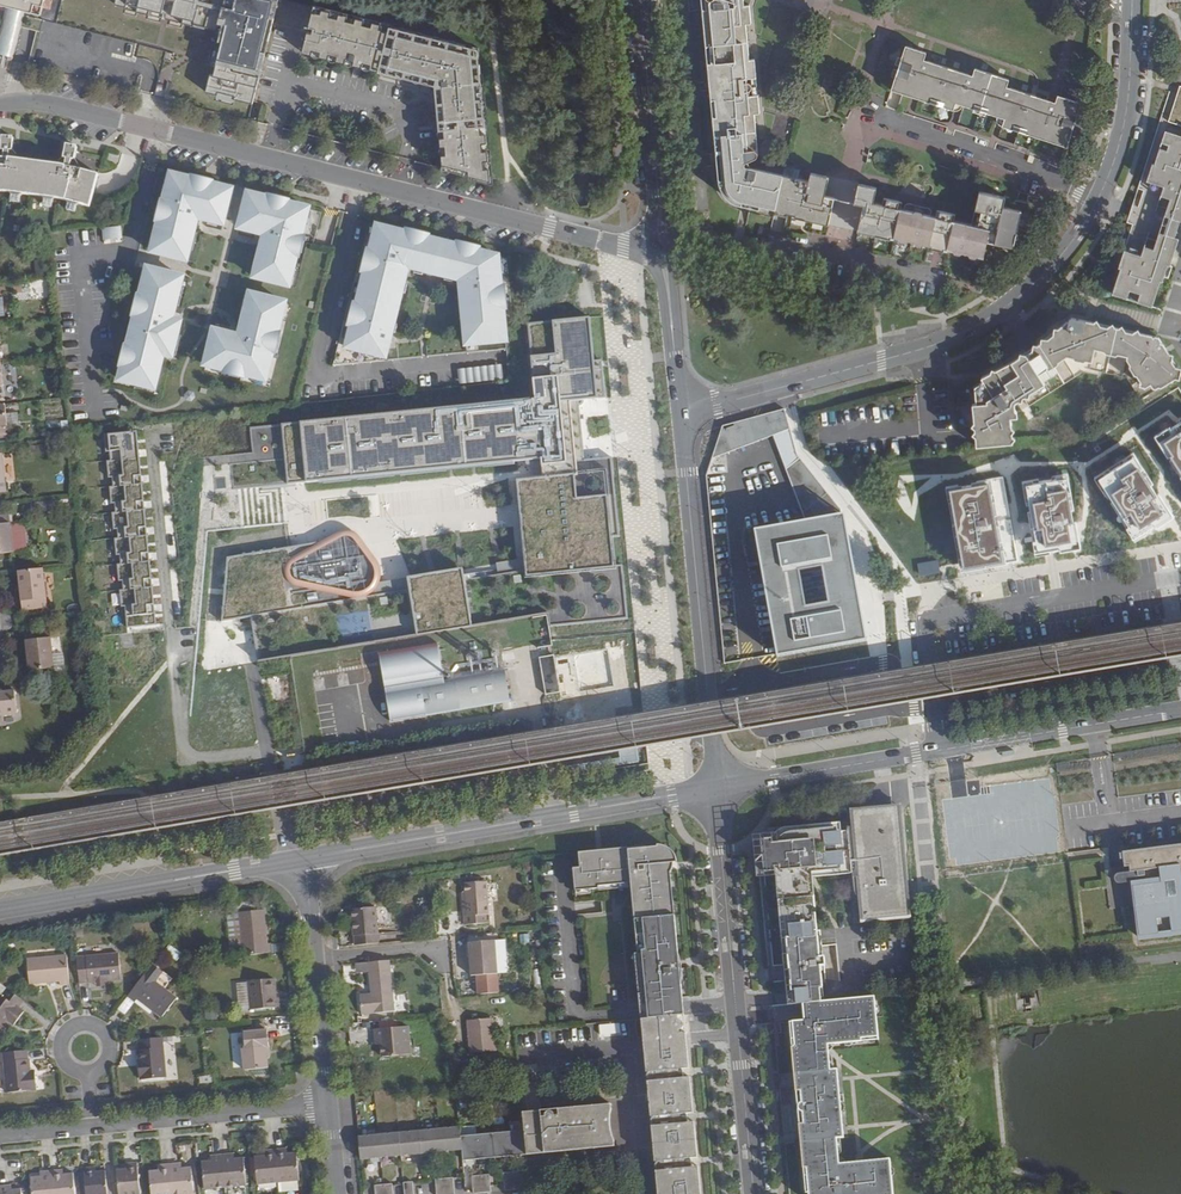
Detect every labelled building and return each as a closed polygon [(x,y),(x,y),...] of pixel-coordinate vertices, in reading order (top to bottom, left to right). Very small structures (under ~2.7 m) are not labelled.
[(29,9),(31,0),(39,3),(40,0),(0,0),(0,1),(29,9)] [(78,2),(112,10),(114,0),(79,0),(78,2)] [(205,109),(244,119),(245,112),(250,113),(260,74),(255,73),(257,68),(245,65),(250,45),(262,48),(263,42),(268,43),(278,5),(272,3),(273,0),(226,0),(225,4),(211,0),(151,0),(148,12),(155,14),(153,21),(181,28),(176,45),(190,67),(208,72),(201,101),(207,102),(205,109)] [(775,211),(783,175),(761,170),(756,115),(761,114),(756,62),(750,60),(747,26),(753,25),(751,11),(745,12),(744,0),(702,0),(719,181),(720,185),(721,189),(722,193),(724,196),(725,198),(727,200),(730,201),(759,209),(763,208),(775,211)] [(25,9),(7,5),(0,32),(0,53),(12,57),(25,9)] [(469,175),(491,181),(490,168),(485,169),(485,161),(489,160),(488,150),(484,151),(483,143),(488,142),(487,133),(482,134),(481,125),(486,125),(485,116),(480,116),(480,108),(484,108),(483,98),(479,99),(478,91),(483,91),(482,81),(477,82),(476,73),(481,73),(480,64),(476,64),(475,62),(467,49),(465,49),(466,45),(457,43),(456,47),(448,45),(450,41),(441,39),(439,43),(432,41),(433,37),(424,34),(423,39),(415,37),(416,32),(407,30),(406,35),(398,33),(399,28),(390,26),(389,30),(381,28),(382,24),(373,22),(372,26),(364,24),(365,20),(357,17),(355,22),(347,20),(349,16),(340,13),(339,18),(331,16),(332,11),(322,9),(321,13),(313,11),(309,27),(314,29),(312,33),(308,32),(302,52),(312,55),(313,50),(321,52),(320,57),(329,59),(330,54),(338,56),(337,61),(346,63),(347,58),(355,60),(353,65),(362,67),(364,62),(371,64),(370,69),(379,71),(380,66),(388,69),(387,73),(396,76),(397,71),(405,73),(404,78),(413,80),(414,75),(422,77),(421,82),(435,85),(436,95),(441,94),(442,103),(437,103),(438,112),(443,112),(443,120),(438,120),(440,129),(444,129),(445,137),(440,137),(441,146),(446,146),(447,154),(442,155),(443,164),(447,164),(448,170),(465,174),(465,170),(469,169),(469,175)] [(111,53),(133,57),(135,42),(114,39),(111,53)] [(479,48),(466,45),(465,49),(467,49),(475,62),(476,64),(480,64),(479,48)] [(906,48),(891,92),(953,113),(956,105),(1005,121),(1002,129),(1067,151),(1082,106),(1059,98),(1056,106),(1051,104),(1031,97),(1007,90),(1009,82),(976,71),(974,79),(925,63),(927,55),(906,48)] [(1179,86),(1167,122),(1180,127),(1180,87),(1179,86)] [(1180,137),(1164,132),(1118,271),(1120,272),(1112,295),(1151,307),(1159,282),(1162,283),(1168,265),(1170,266),(1178,240),(1175,239),(1180,222),(1180,223),(1180,136),(1180,137)] [(10,191),(12,194),(20,194),(23,192),(42,194),(45,198),(53,199),(56,196),(66,199),(69,202),(77,203),(79,201),(90,204),(95,183),(98,171),(82,167),(75,154),(77,143),(66,141),(65,152),(54,162),(20,158),(13,146),(13,136),(2,135),(1,145),(0,146),(0,190),(10,191)] [(783,175),(775,211),(777,211),(777,214),(778,215),(781,216),(782,216),(785,215),(787,214),(789,213),(790,213),(791,213),(792,214),(794,216),(796,217),(798,218),(828,225),(835,198),(825,196),(829,178),(811,174),(809,182),(783,175)] [(219,220),(225,221),(232,191),(172,175),(171,180),(170,187),(164,209),(161,221),(154,253),(188,262),(191,251),(195,234),(199,219),(218,224),(219,220)] [(987,244),(1011,251),(1020,216),(1002,212),(1004,201),(981,196),(977,212),(982,214),(978,232),(951,225),(953,219),(940,216),(938,223),(897,212),(898,206),(888,204),(886,209),(871,205),(874,193),(859,189),(855,204),(865,207),(858,234),(891,242),(892,239),(933,249),(932,252),(944,256),(945,252),(983,262),(987,244)] [(307,220),(308,212),(309,209),(249,194),(241,226),(247,227),(246,231),(266,236),(262,250),(258,268),(255,279),(290,288),(298,254),(301,242),(307,220)] [(122,225),(104,227),(104,237),(123,235),(122,225)] [(508,344),(506,327),(505,310),(503,291),(502,276),(501,267),(501,258),(476,253),(462,250),(451,247),(450,251),(435,247),(436,243),(425,240),(412,237),(378,228),(377,231),(375,240),(370,258),(367,271),(363,286),(367,287),(363,302),(359,301),(356,312),(353,325),(351,334),(354,335),(350,351),(386,360),(393,335),(395,326),(403,296),(405,287),(407,283),(405,283),(408,270),(417,272),(425,274),(428,274),(429,271),(444,275),(443,278),(447,279),(455,281),(464,284),(466,296),(463,296),(464,300),(464,308),(466,323),(469,323),(470,339),(478,338),(479,346),(508,344)] [(199,235),(195,234),(191,251),(195,252),(199,235)] [(253,267),(258,268),(262,250),(258,249),(253,267)] [(175,354),(179,337),(183,323),(174,321),(184,279),(150,270),(142,302),(139,312),(135,330),(133,339),(130,352),(128,362),(123,381),(157,389),(166,356),(174,358),(175,354)] [(275,349),(278,338),(286,304),(251,296),(248,306),(244,323),(241,338),(216,332),(208,366),(215,368),(224,370),(238,374),(243,375),(253,377),(262,380),(268,381),(275,349)] [(244,323),(248,306),(244,305),(240,322),(244,323)] [(348,324),(353,325),(356,312),(352,310),(348,324)] [(1084,320),(1073,317),(1066,323),(1047,339),(1030,353),(1020,359),(1002,369),(983,379),(984,382),(977,386),(978,404),(974,404),(978,446),(1014,442),(1012,418),(1019,416),(1017,411),(1016,410),(1017,408),(1019,401),(1025,397),(1030,404),(1082,371),(1102,376),(1103,373),(1128,378),(1142,399),(1175,378),(1180,379),(1180,375),(1180,366),(1178,365),(1160,337),(1084,320)] [(591,318),(551,323),(555,354),(529,356),(534,397),(298,422),(304,482),(542,459),(542,465),(565,462),(560,400),(597,397),(591,318)] [(468,347),(479,346),(478,338),(470,339),(469,323),(466,323),(468,347)] [(354,335),(351,334),(346,350),(350,351),(354,335)] [(184,338),(179,337),(175,354),(180,355),(184,338)] [(11,432),(8,401),(0,402),(0,433),(11,432)] [(1156,438),(1180,476),(1180,422),(1156,438)] [(128,627),(157,624),(135,432),(106,435),(128,627)] [(0,451),(0,489),(10,488),(6,450),(0,451)] [(1133,452),(1095,476),(1135,540),(1173,516),(1133,452)] [(766,464),(756,466),(758,475),(768,472),(766,464)] [(1067,471),(1021,479),(1034,554),(1080,547),(1067,471)] [(574,474),(514,479),(522,558),(516,559),(504,561),(496,562),(464,568),(458,569),(437,572),(430,574),(413,577),(380,582),(382,577),(382,570),(380,564),(377,559),(359,535),(354,531),(349,529),(343,529),(338,532),(316,543),(226,556),(218,620),(251,615),(259,663),(290,658),(471,628),(464,580),(524,570),(524,577),(615,568),(607,495),(577,498),(574,474)] [(1003,475),(944,485),(959,570),(1018,559),(1003,475)] [(802,510),(753,519),(777,653),(778,660),(869,646),(859,590),(844,503),(802,510)] [(0,512),(0,550),(16,548),(12,510),(0,512)] [(47,564),(21,566),(26,606),(51,603),(47,564)] [(58,663),(57,650),(54,624),(28,627),(33,666),(56,663),(58,663)] [(513,653),(528,652),(526,633),(511,635),(513,653)] [(765,634),(750,637),(754,654),(768,650),(765,634)] [(433,677),(427,644),(381,651),(392,721),(429,715),(512,702),(506,665),(433,677)] [(66,649),(57,650),(58,663),(56,663),(57,670),(66,669),(68,666),(66,649)] [(544,658),(541,658),(547,696),(550,695),(562,693),(556,656),(544,658)] [(0,693),(0,717),(22,714),(20,690),(0,693)] [(528,720),(517,722),(518,729),(529,728),(528,720)] [(911,918),(900,804),(900,801),(890,802),(846,810),(847,822),(852,872),(857,923),(911,918)] [(805,1003),(824,1001),(820,966),(825,966),(824,956),(819,957),(812,876),(852,872),(847,822),(789,828),(785,828),(782,829),(776,833),(774,835),(772,838),(766,839),(756,841),(759,877),(775,875),(785,975),(788,1005),(805,1003)] [(1129,866),(1127,856),(1180,849),(1180,844),(1122,852),(1124,867),(1129,866)] [(635,941),(674,918),(673,916),(670,916),(667,868),(667,864),(677,864),(677,861),(676,857),(674,854),(673,852),(671,850),(669,848),(667,847),(666,846),(663,845),(661,845),(656,845),(656,847),(646,848),(645,846),(609,850),(610,851),(601,852),(596,853),(596,851),(578,853),(580,867),(572,868),(575,892),(590,890),(598,889),(597,887),(634,883),(638,937),(634,937),(635,941)] [(1137,937),(1180,931),(1180,849),(1127,856),(1129,866),(1129,872),(1131,882),(1137,937)] [(1131,882),(1129,872),(1117,873),(1116,874),(1115,874),(1115,875),(1114,876),(1114,877),(1114,878),(1114,879),(1114,880),(1114,881),(1115,881),(1115,882),(1116,883),(1117,883),(1118,883),(1119,883),(1120,883),(1131,882)] [(466,917),(462,917),(463,926),(489,923),(485,881),(463,883),(464,895),(466,917)] [(630,888),(634,937),(638,937),(634,883),(597,887),(598,889),(598,892),(630,888)] [(354,946),(378,944),(375,908),(351,910),(354,946)] [(241,957),(270,955),(270,944),(265,944),(262,912),(237,915),(241,957)] [(674,918),(635,941),(637,953),(641,983),(643,1001),(647,1001),(649,1018),(684,1014),(683,1002),(682,996),(683,995),(681,983),(678,984),(677,971),(679,966),(676,963),(676,959),(675,953),(678,952),(674,918)] [(493,941),(496,974),(506,973),(504,940),(493,941)] [(493,941),(468,943),(470,976),(476,975),(477,994),(497,993),(496,974),(493,941)] [(178,960),(182,952),(169,946),(165,953),(178,960)] [(641,983),(637,953),(633,953),(636,984),(641,983)] [(117,956),(76,960),(79,985),(120,982),(117,956)] [(60,987),(69,986),(66,957),(26,961),(29,986),(59,982),(60,987)] [(388,961),(368,963),(371,994),(359,995),(361,1014),(393,1011),(388,961)] [(776,978),(784,977),(783,965),(775,965),(776,978)] [(162,974),(151,966),(144,976),(126,999),(133,1004),(150,1017),(152,1014),(160,1020),(176,1000),(155,984),(162,974)] [(276,1009),(274,992),(273,981),(248,983),(251,1011),(276,1009)] [(0,985),(0,991),(0,992),(0,996),(2,998),(8,991),(0,985)] [(0,996),(0,1032),(8,1021),(11,1023),(14,1026),(23,1014),(17,1009),(23,1001),(8,991),(2,998),(0,996)] [(824,1001),(805,1003),(806,1021),(792,1023),(797,1072),(833,1070),(830,1044),(864,1041),(863,1036),(879,1035),(876,996),(824,1001)] [(133,1004),(126,999),(117,1011),(124,1016),(133,1004)] [(204,1010),(205,1020),(218,1018),(216,1008),(204,1010)] [(642,1018),(647,1070),(650,1070),(651,1079),(648,1079),(651,1117),(654,1117),(656,1125),(652,1125),(656,1161),(659,1161),(660,1170),(656,1170),(659,1193),(702,1193),(699,1165),(695,1165),(695,1161),(694,1157),(698,1156),(695,1120),(691,1121),(690,1117),(690,1113),(694,1112),(690,1075),(686,1075),(685,1071),(685,1066),(689,1066),(688,1047),(685,1014),(684,1014),(649,1018),(645,1018),(642,1018)] [(489,1027),(490,1026),(489,1019),(464,1022),(465,1041),(468,1039),(489,1027)] [(394,1028),(393,1020),(377,1022),(378,1030),(394,1028)] [(11,1023),(8,1021),(0,1032),(0,1038),(11,1023)] [(489,1027),(468,1039),(469,1051),(494,1049),(490,1026),(489,1027)] [(394,1028),(378,1030),(374,1030),(374,1038),(378,1038),(380,1057),(409,1054),(407,1027),(394,1028)] [(263,1031),(245,1032),(242,1032),(244,1049),(241,1049),(242,1070),(266,1068),(265,1056),(264,1046),(268,1046),(267,1030),(263,1031)] [(161,1039),(139,1041),(140,1051),(137,1051),(140,1081),(165,1078),(161,1039)] [(25,1052),(2,1054),(0,1054),(0,1064),(3,1063),(7,1092),(34,1090),(33,1075),(29,1075),(28,1060),(26,1060),(25,1052)] [(839,1069),(833,1070),(797,1072),(801,1107),(809,1193),(813,1193),(814,1193),(894,1193),(891,1159),(842,1165),(840,1139),(845,1138),(839,1069)] [(636,1095),(635,1078),(625,1079),(627,1096),(636,1095)] [(613,1103),(523,1112),(525,1134),(527,1155),(617,1145),(615,1138),(612,1127),(612,1122),(613,1103)] [(463,1130),(443,1132),(445,1154),(465,1152),(464,1140),(463,1130)] [(443,1132),(423,1133),(425,1156),(445,1154),(443,1132)] [(423,1133),(401,1135),(403,1158),(425,1156),(423,1133)] [(527,1155),(525,1134),(506,1136),(508,1159),(528,1157),(527,1155)] [(401,1135),(381,1137),(384,1159),(403,1158),(401,1135)] [(508,1159),(506,1136),(485,1138),(487,1161),(508,1159)] [(381,1137),(360,1139),(362,1161),(384,1159),(381,1137)] [(487,1161),(485,1138),(464,1140),(465,1152),(466,1163),(487,1161)] [(285,1149),(277,1150),(280,1183),(300,1181),(298,1152),(285,1153),(285,1149)] [(280,1183),(277,1150),(268,1151),(269,1155),(257,1156),(259,1184),(280,1183)] [(232,1154),(225,1155),(227,1187),(248,1185),(245,1157),(233,1158),(232,1154)] [(227,1187),(225,1155),(216,1156),(216,1160),(204,1161),(206,1189),(227,1187)] [(118,1169),(120,1193),(142,1193),(139,1163),(131,1163),(130,1163),(131,1168),(118,1169)] [(171,1164),(163,1165),(163,1169),(151,1170),(153,1193),(174,1193),(171,1164)] [(171,1164),(174,1193),(195,1193),(193,1167),(180,1168),(179,1164),(171,1164)] [(92,1167),(85,1167),(88,1193),(109,1193),(107,1170),(94,1171),(94,1167),(92,1167)] [(53,1170),(55,1193),(76,1193),(74,1173),(62,1174),(61,1169),(53,1170)] [(53,1170),(45,1171),(45,1176),(33,1177),(34,1193),(55,1193),(53,1170)] [(531,1190),(529,1172),(520,1173),(521,1191),(531,1190)] [(516,1173),(506,1175),(508,1188),(515,1187),(514,1181),(517,1180),(516,1173)] [(488,1177),(490,1193),(494,1193),(499,1193),(497,1176),(488,1177)] [(488,1177),(479,1178),(481,1193),(490,1193),(488,1177)] [(448,1181),(449,1193),(458,1193),(457,1180),(448,1181)] [(280,1183),(281,1190),(300,1188),(300,1181),(280,1183)] [(448,1181),(439,1182),(440,1193),(449,1193),(448,1181)] [(407,1184),(407,1193),(416,1193),(415,1184),(407,1184)] [(0,1186),(1,1193),(23,1193),(22,1188),(9,1190),(9,1185),(0,1186)] [(387,1193),(396,1193),(395,1186),(386,1187),(387,1193)]
